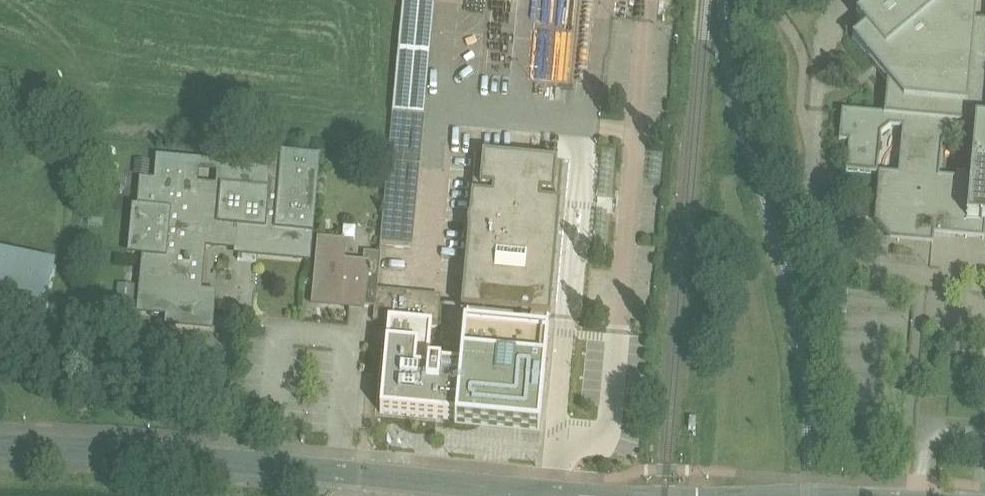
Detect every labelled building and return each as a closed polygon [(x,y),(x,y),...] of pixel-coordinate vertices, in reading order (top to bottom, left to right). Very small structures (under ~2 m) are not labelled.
[(425,0),(404,0),(394,113),(425,116),(436,1),(425,0)] [(977,24),(979,0),(884,0),(857,23),(868,36),(855,46),(890,88),(887,123),(875,122),(876,120),(845,117),(842,146),(851,147),(848,174),(879,178),(883,142),(894,133),(905,134),(902,179),(883,177),(878,229),(894,245),(937,248),(938,239),(984,242),(984,25),(977,24)] [(425,116),(394,113),(389,164),(421,167),(425,116)] [(558,164),(484,157),(484,158),(482,158),(467,332),(466,332),(463,362),(451,361),(452,360),(451,358),(451,355),(450,352),(449,350),(447,348),(443,345),(439,343),(432,342),(434,329),(391,325),(387,370),(385,370),(382,414),(541,428),(549,340),(547,340),(549,320),(551,320),(562,203),(560,203),(563,166),(558,165),(558,164)] [(272,172),(163,162),(161,187),(146,185),(144,205),(150,206),(149,214),(138,213),(134,253),(149,255),(144,312),(171,314),(170,324),(210,327),(213,298),(200,296),(205,246),(259,250),(259,255),(308,259),(310,239),(305,239),(306,230),(310,230),(317,163),(273,158),(272,172)] [(421,167),(389,164),(381,243),(413,246),(421,167)] [(363,268),(340,266),(341,247),(322,245),(318,285),(324,286),(322,305),(350,308),(351,298),(360,299),(363,268)] [(380,256),(365,254),(363,268),(360,299),(360,308),(375,310),(377,291),(380,256)] [(0,255),(0,301),(46,310),(55,267),(0,255)] [(442,297),(377,291),(375,310),(374,323),(391,325),(434,329),(439,330),(442,297)]
